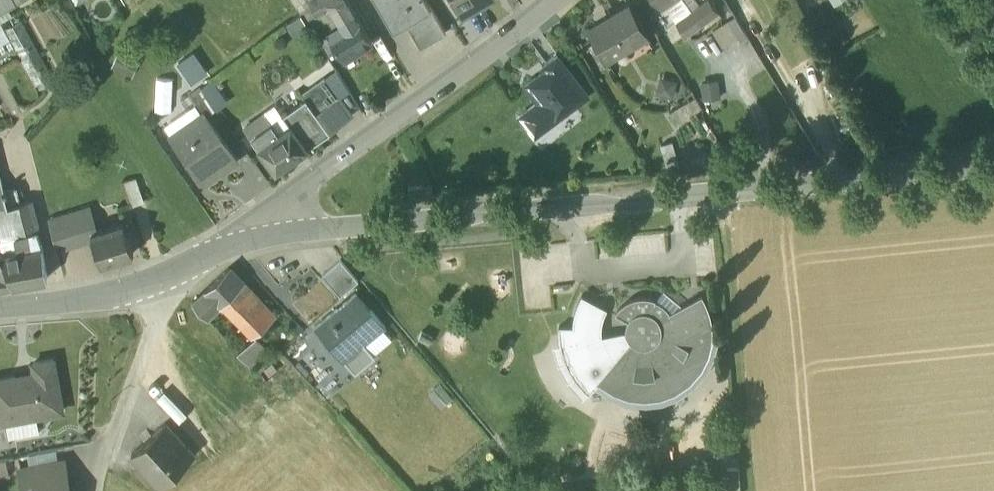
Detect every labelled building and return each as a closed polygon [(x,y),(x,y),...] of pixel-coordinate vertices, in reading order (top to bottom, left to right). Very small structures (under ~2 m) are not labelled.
[(9,6),(6,0),(0,0),(0,11),(9,6)] [(317,14),(331,6),(340,0),(309,0),(317,14)] [(331,6),(341,23),(355,15),(346,0),(340,0),(331,6)] [(390,0),(374,0),(393,32),(405,25),(390,0)] [(424,0),(390,0),(405,25),(419,50),(444,35),(424,0)] [(463,15),(488,0),(454,0),(463,15)] [(694,0),(684,0),(692,11),(676,22),(685,35),(718,11),(710,0),(706,0),(698,6),(694,0)] [(628,7),(587,31),(606,62),(646,38),(628,7)] [(371,43),(355,15),(341,23),(322,35),(332,52),(338,49),(344,59),(371,43)] [(712,26),(720,48),(747,38),(738,16),(712,26)] [(52,80),(22,23),(5,32),(35,89),(52,80)] [(178,61),(192,82),(207,72),(194,51),(178,61)] [(138,64),(120,54),(112,67),(129,78),(138,64)] [(557,56),(541,68),(544,71),(525,86),(538,102),(519,117),(534,137),(588,95),(557,56)] [(324,78),(301,94),(305,100),(316,114),(338,98),(324,78)] [(661,79),(657,91),(672,96),(675,83),(661,79)] [(224,103),(209,81),(201,87),(215,109),(224,103)] [(200,86),(188,94),(200,113),(202,115),(204,115),(205,116),(215,109),(201,87),(200,86)] [(338,98),(316,114),(330,134),(353,117),(339,97),(338,98)] [(681,107),(688,117),(702,108),(696,98),(681,107)] [(305,100),(282,116),(290,127),(290,126),(307,150),(330,134),(316,114),(305,100)] [(276,107),(265,115),(271,124),(279,135),(290,127),(282,116),(276,107)] [(205,116),(204,115),(202,115),(200,113),(169,135),(203,183),(236,160),(205,116)] [(265,115),(244,129),(250,139),(251,138),(271,124),(265,115)] [(271,124),(251,138),(259,149),(279,135),(271,124)] [(307,150),(290,126),(290,127),(279,135),(259,149),(275,172),(307,150)] [(816,137),(806,141),(814,161),(824,156),(816,137)] [(143,202),(135,179),(124,183),(132,206),(143,202)] [(4,190),(3,190),(8,206),(19,203),(14,187),(4,190)] [(408,189),(409,198),(431,196),(431,187),(408,189)] [(0,191),(0,255),(42,247),(37,231),(28,200),(19,203),(8,206),(3,190),(0,191)] [(88,210),(76,213),(83,238),(91,235),(90,233),(95,232),(88,210)] [(76,213),(48,221),(56,250),(85,241),(83,238),(76,213)] [(95,232),(90,233),(91,235),(100,265),(133,255),(129,242),(134,240),(131,230),(125,232),(122,223),(95,232)] [(0,255),(0,256),(8,269),(12,285),(47,279),(42,247),(0,255)] [(12,285),(8,269),(0,256),(0,287),(12,285)] [(358,282),(340,261),(322,276),(340,297),(358,282)] [(261,306),(228,269),(192,304),(206,320),(218,308),(222,304),(242,324),(261,306)] [(702,293),(668,314),(664,309),(660,305),(654,303),(655,299),(644,297),(632,299),(622,305),(614,314),(628,322),(626,325),(626,327),(625,330),(625,332),(626,334),(627,337),(628,340),(630,343),(596,384),(597,385),(599,382),(614,392),(629,397),(644,398),(660,396),(674,391),(689,381),(700,367),(707,354),(711,338),(712,338),(712,330),(712,321),(710,315),(709,310),(706,302),(702,293)] [(369,312),(355,294),(316,327),(341,357),(360,342),(362,344),(363,344),(384,327),(371,311),(369,312)] [(596,384),(630,343),(628,340),(627,337),(626,334),(625,332),(602,337),(601,330),(602,324),(604,317),(607,310),(582,297),(577,304),(575,312),(573,319),(572,328),(559,328),(559,338),(561,346),(563,355),(566,364),(574,380),(581,387),(588,394),(596,384)] [(261,306),(242,324),(252,335),(273,318),(261,306)] [(275,325),(258,337),(265,346),(281,333),(275,325)] [(255,337),(239,351),(232,357),(246,373),(268,351),(255,337)] [(232,342),(226,348),(232,357),(239,351),(232,342)] [(360,342),(341,357),(357,376),(376,359),(363,344),(362,344),(360,342)] [(33,365),(35,376),(0,381),(0,424),(5,423),(18,421),(17,415),(33,412),(34,418),(35,418),(61,413),(53,362),(33,365)] [(33,412),(17,415),(18,421),(5,423),(8,440),(38,434),(35,418),(34,418),(33,412)] [(0,424),(0,448),(9,446),(8,440),(5,423),(0,424)] [(192,456),(164,425),(131,456),(159,487),(192,456)] [(60,462),(19,469),(22,485),(62,478),(60,462)] [(22,485),(23,490),(65,490),(62,478),(22,485)]
